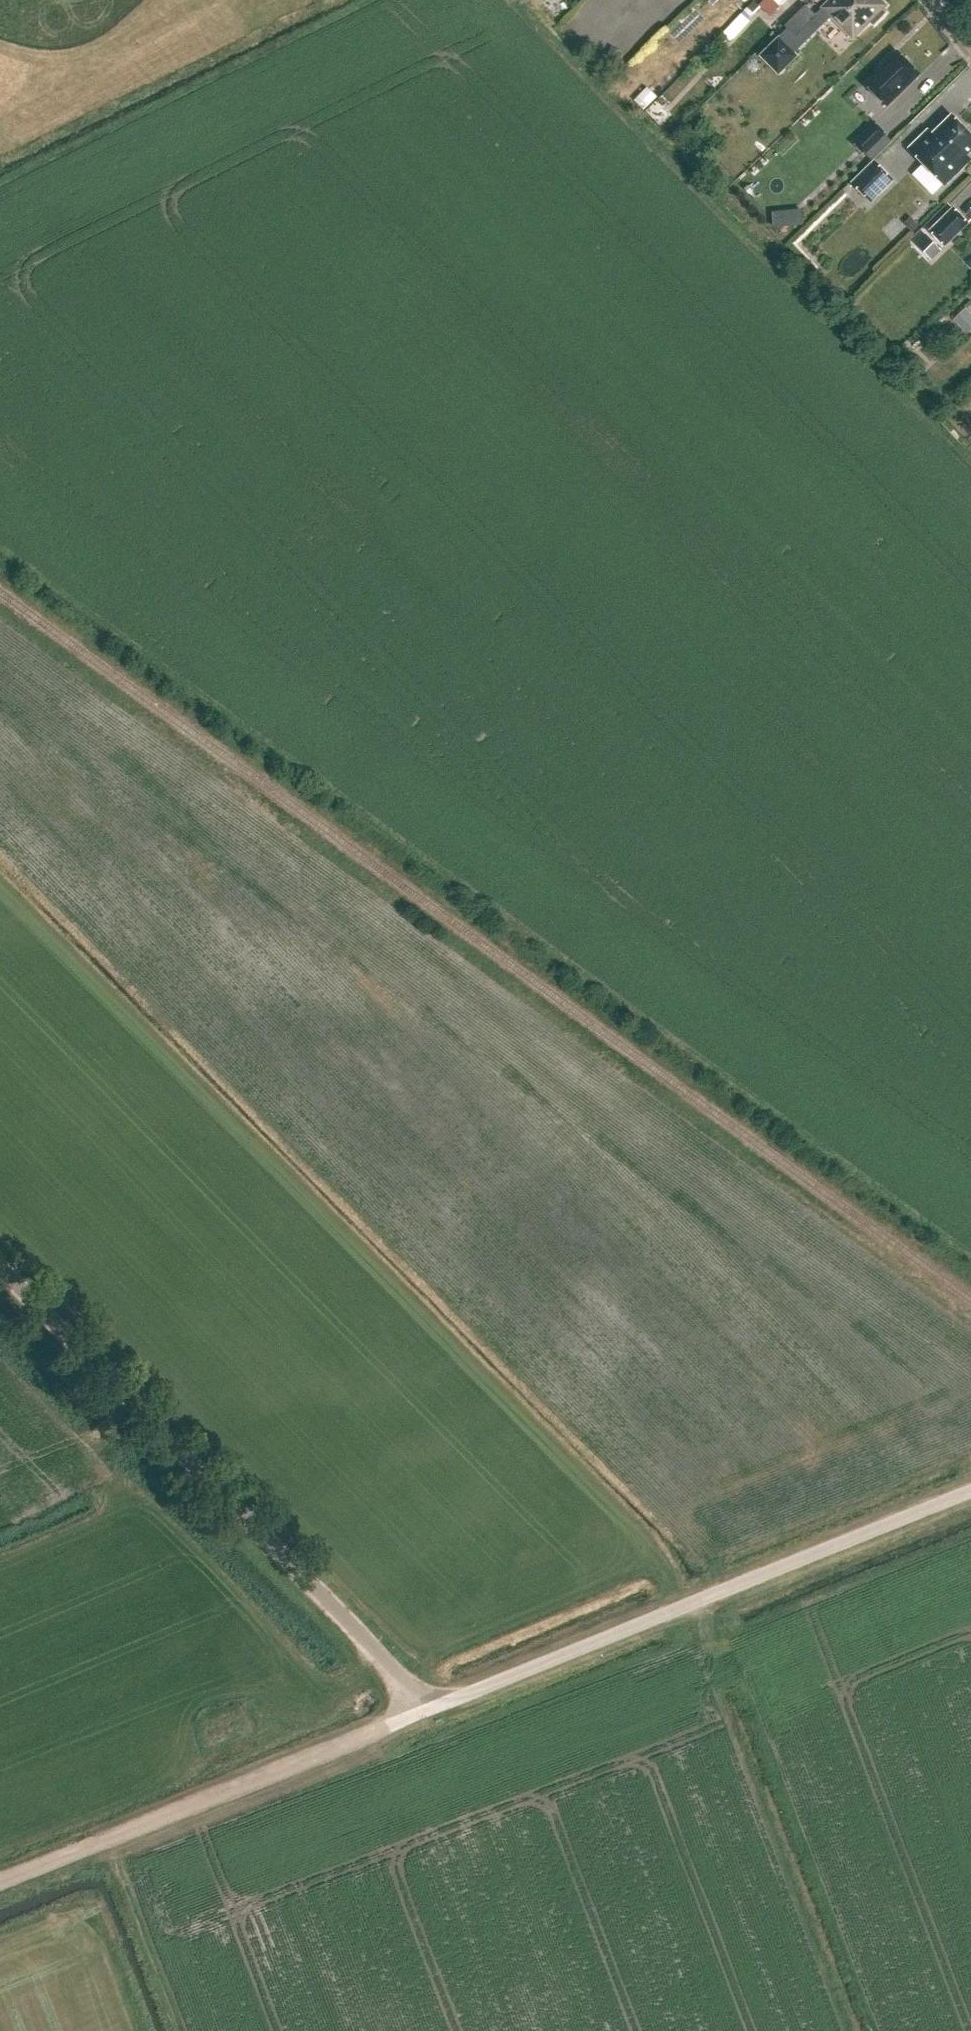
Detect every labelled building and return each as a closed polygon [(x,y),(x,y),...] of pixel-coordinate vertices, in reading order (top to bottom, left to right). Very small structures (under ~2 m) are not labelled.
[(823,8),(853,38),(870,21),(874,25),(886,13),(882,9),(886,5),(880,0),(831,0),(823,8)] [(727,30),(736,38),(759,14),(750,5),(727,30)] [(786,26),(797,37),(818,16),(807,5),(786,26)] [(920,74),(898,52),(866,84),(888,106),(920,74)] [(644,111),(657,97),(648,87),(634,101),(644,111)] [(661,125),(674,112),(664,104),(652,116),(661,125)] [(970,151),(970,134),(953,116),(933,135),(929,130),(910,149),(945,184),(964,166),(960,162),(970,151)] [(886,135),(875,123),(855,143),(866,154),(886,135)] [(895,180),(875,160),(852,182),(872,203),(895,180)] [(970,223),(954,207),(929,230),(931,233),(917,247),(929,259),(943,245),(946,247),(970,223)] [(803,224),(801,212),(792,213),(794,225),(803,224)] [(913,233),(920,226),(911,217),(904,223),(913,233)] [(966,308),(954,320),(968,334),(970,331),(970,312),(966,308)] [(942,352),(964,335),(949,316),(927,334),(942,352)]
